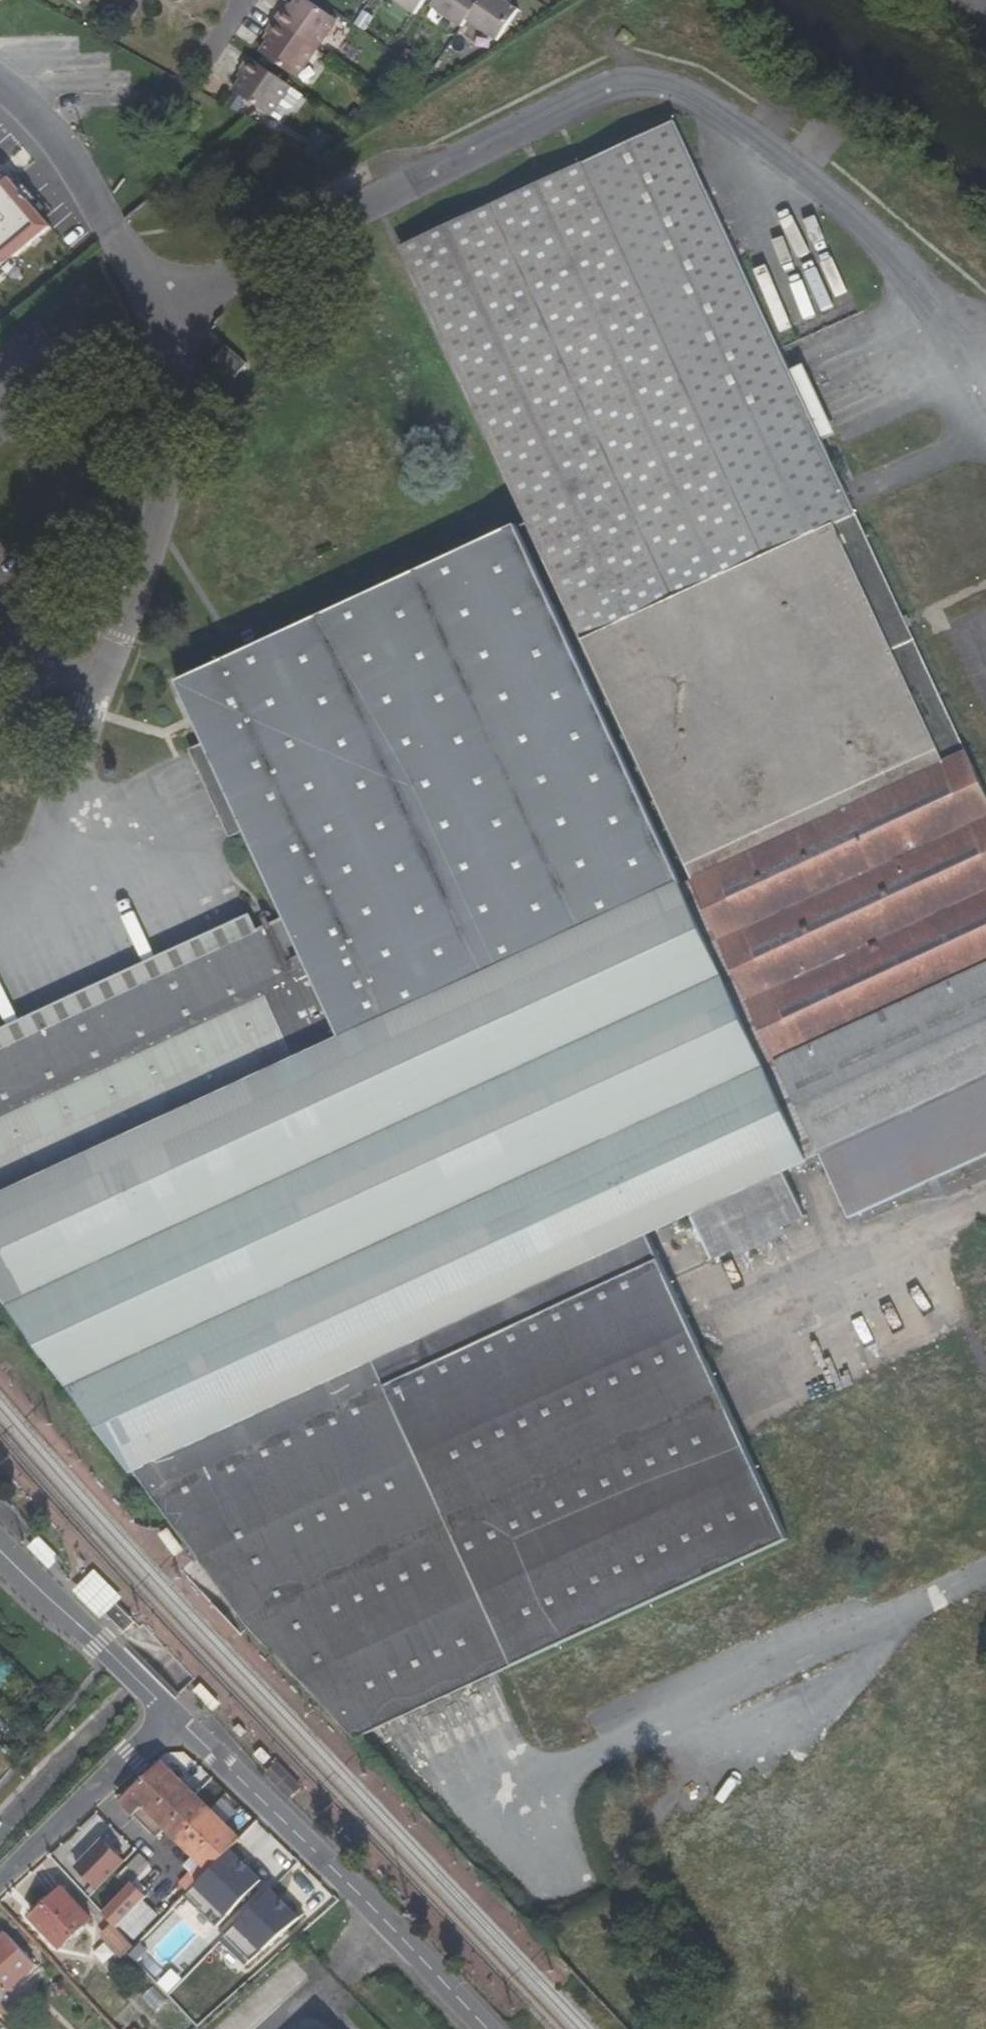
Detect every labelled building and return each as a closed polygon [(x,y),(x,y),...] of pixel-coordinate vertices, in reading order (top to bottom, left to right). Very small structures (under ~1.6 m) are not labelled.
[(293,7),(289,13),(283,8),(273,22),(315,50),(336,21),(306,0),(298,0),(293,7)] [(414,16),(425,0),(390,0),(414,16)] [(429,8),(459,29),(464,22),(480,0),(435,0),(429,8)] [(464,22),(495,43),(515,12),(506,6),(510,0),(480,0),(464,22)] [(286,3),(283,8),(289,13),(293,7),(286,3)] [(315,50),(273,22),(265,33),(271,38),(267,43),(260,56),(294,80),(315,50)] [(261,39),(267,43),(271,38),(265,33),(261,39)] [(290,87),(248,58),(239,71),(246,76),(241,82),(233,93),(269,117),(270,115),(286,92),(289,88),(290,87)] [(246,76),(239,71),(235,77),(241,82),(246,76)] [(279,122),(298,94),(289,88),(286,92),(270,115),(279,122)] [(249,1626),(316,1696),(356,1739),(495,1674),(789,1539),(764,1485),(742,1436),(650,1233),(694,1213),(714,1258),(737,1248),(782,1227),(805,1216),(784,1171),(810,1159),(820,1154),(851,1219),(985,1156),(985,792),(915,640),(854,508),(843,485),(827,451),(823,442),(791,372),(676,123),(403,249),(529,520),(178,681),(207,743),(247,830),(288,917),(260,930),(0,1049),(0,1291),(249,1626)] [(234,376),(246,364),(228,346),(216,358),(234,376)] [(805,366),(791,372),(823,442),(837,435),(805,366)] [(231,838),(247,830),(207,743),(191,750),(231,838)] [(260,930),(252,914),(0,1030),(0,1049),(260,930)] [(741,1256),(785,1236),(782,1227),(737,1248),(741,1256)] [(96,1571),(77,1590),(87,1600),(104,1617),(123,1597),(96,1571)] [(134,1621),(105,1592),(96,1600),(126,1630),(134,1621)] [(0,1665),(0,1683),(12,1669),(3,1662),(0,1665)] [(219,1703),(201,1685),(196,1690),(213,1709),(219,1703)] [(240,1724),(235,1729),(241,1736),(247,1731),(240,1724)] [(264,1748),(257,1754),(265,1763),(272,1757),(264,1748)] [(194,1856),(209,1870),(229,1849),(239,1839),(163,1764),(122,1801),(157,1836),(165,1827),(194,1856)] [(103,1841),(76,1867),(97,1888),(124,1862),(103,1841)] [(164,1880),(139,1854),(117,1876),(142,1902),(164,1880)] [(162,1900),(169,1910),(209,1870),(194,1856),(183,1867),(189,1873),(162,1900)] [(88,1919),(62,1890),(32,1917),(59,1946),(88,1919)] [(157,1916),(142,1902),(119,1924),(134,1940),(157,1916)] [(120,1959),(127,1953),(133,1947),(111,1923),(98,1935),(120,1959)] [(0,1939),(0,1996),(33,1964),(5,1935),(0,1939)] [(157,2012),(168,2000),(151,1985),(140,1997),(157,2012)]
